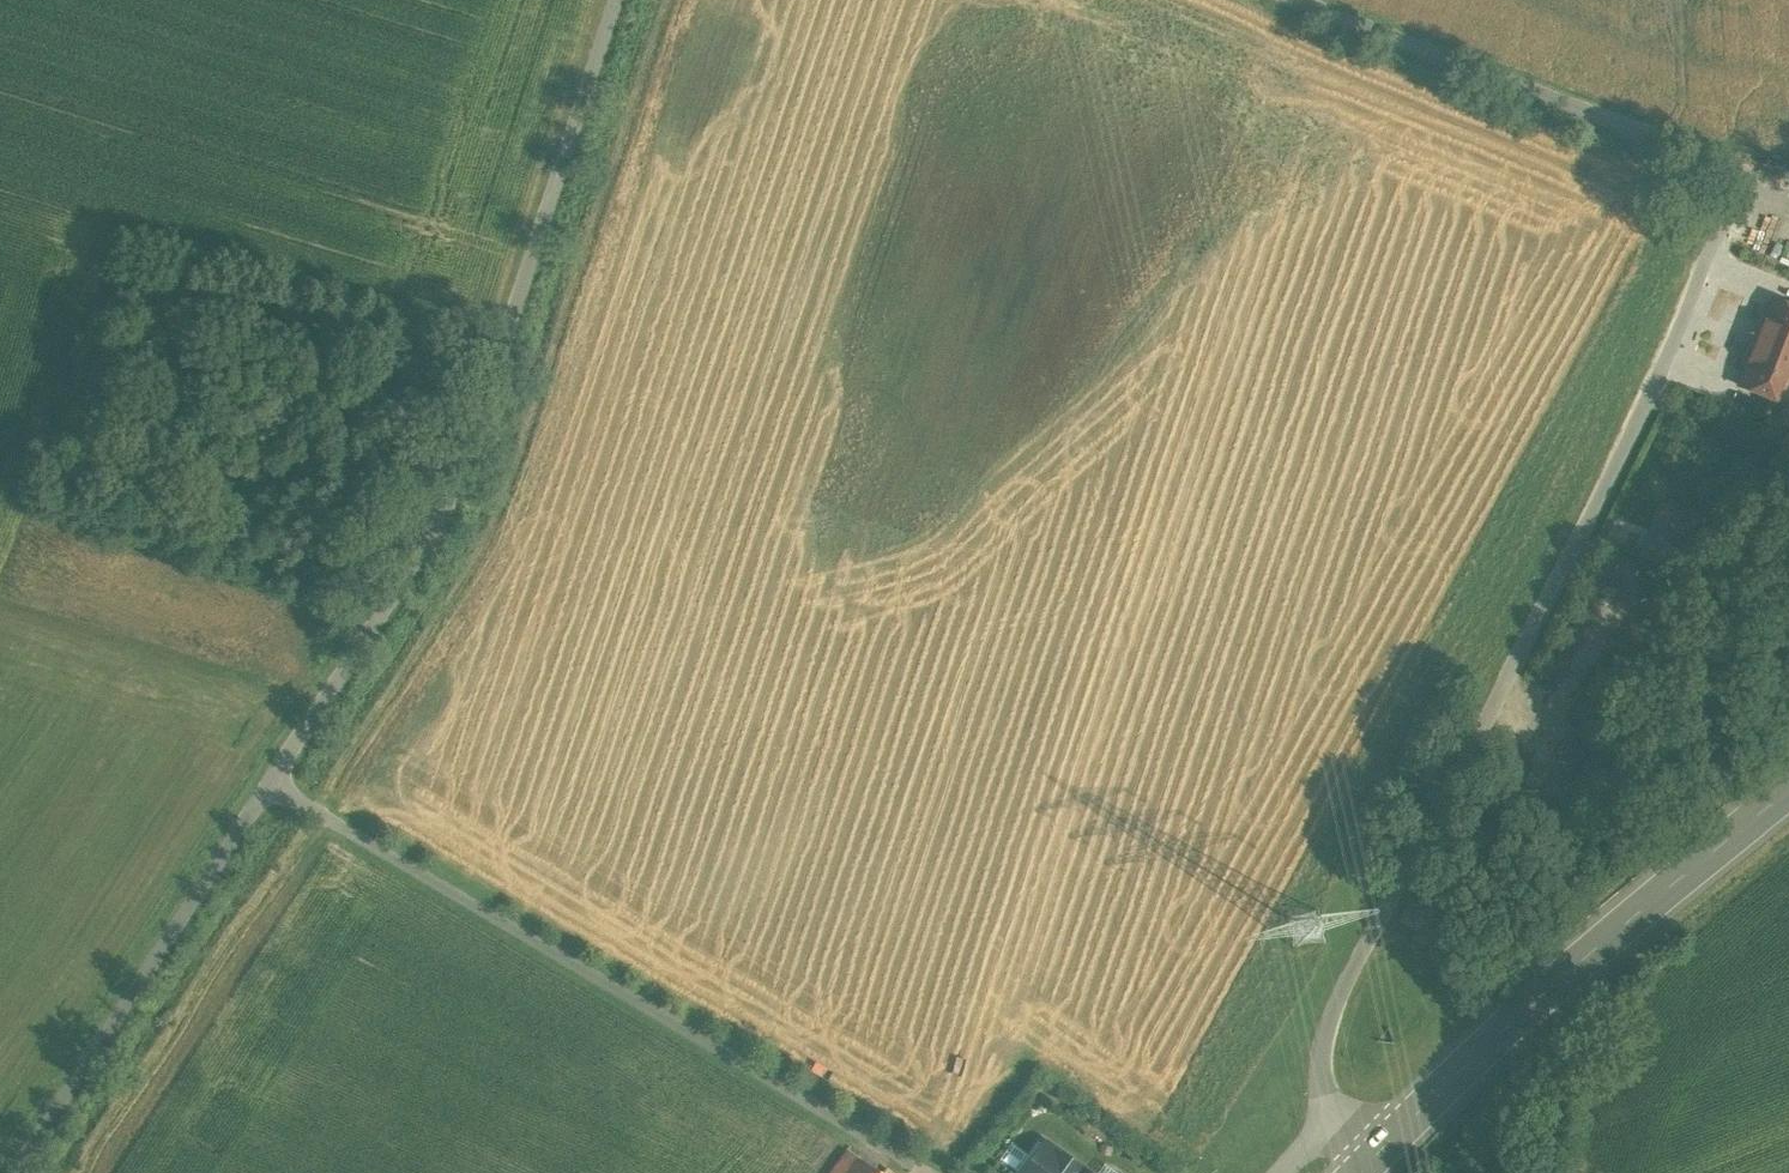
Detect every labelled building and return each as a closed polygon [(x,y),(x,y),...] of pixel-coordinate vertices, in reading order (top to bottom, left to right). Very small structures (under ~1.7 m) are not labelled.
[(1752,357),(1751,357),(1739,386),(1771,398),(1788,406),(1788,397),(1788,396),(1788,307),(1775,301),(1752,357)] [(1771,398),(1764,417),(1788,427),(1788,406),(1771,398)] [(1047,1144),(1026,1172),(1087,1172),(1047,1144)] [(833,1172),(876,1172),(848,1152),(833,1172)]
